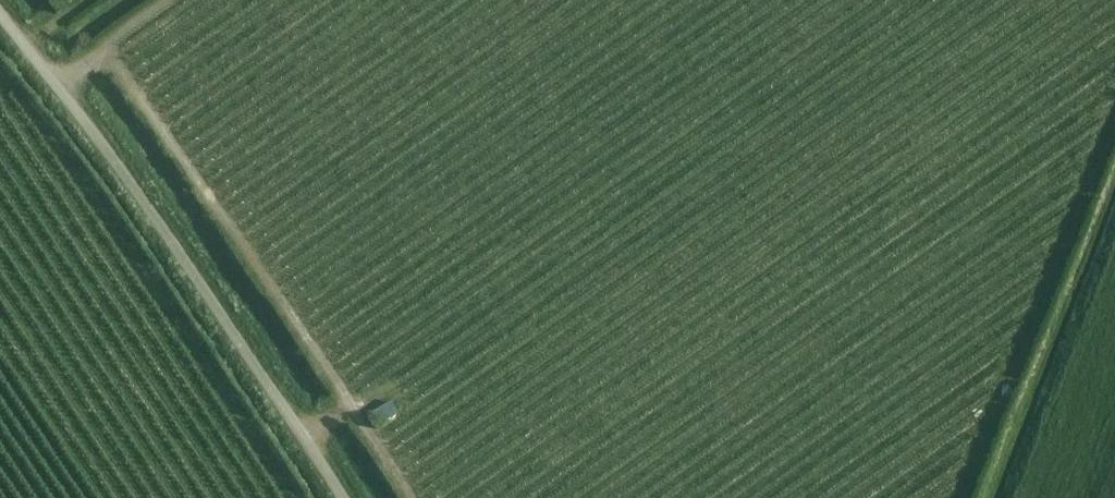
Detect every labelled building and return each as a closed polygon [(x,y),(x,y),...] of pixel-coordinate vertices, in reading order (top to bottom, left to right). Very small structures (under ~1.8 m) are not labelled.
[(397,417),(390,404),(373,414),(380,426),(397,417)]
